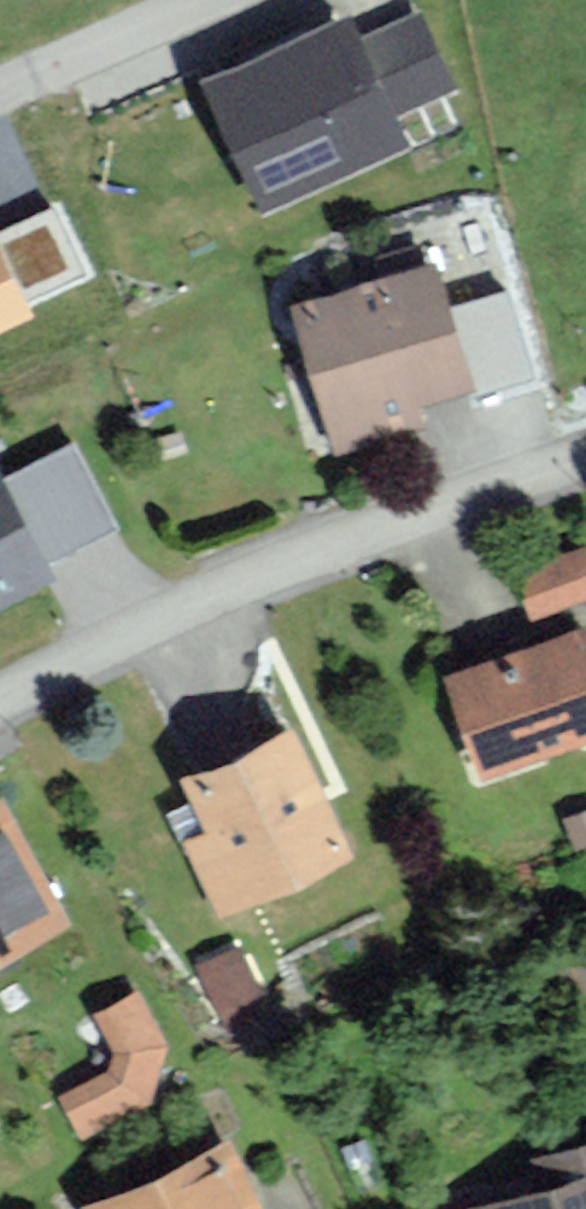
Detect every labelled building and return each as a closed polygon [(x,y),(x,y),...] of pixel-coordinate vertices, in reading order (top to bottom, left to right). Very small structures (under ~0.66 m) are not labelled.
[(356,11),(198,78),(254,211),(413,144),(356,11)] [(33,299),(0,228),(0,314),(33,299)] [(437,262),(291,305),(336,457),(424,431),(417,407),(475,390),(437,262)] [(44,558),(0,474),(0,581),(44,558)] [(513,577),(530,624),(585,604),(585,550),(513,577)] [(444,674),(481,779),(585,742),(585,624),(444,674)] [(209,838),(185,848),(219,923),(356,860),(295,728),(182,780),(209,838)] [(0,801),(0,964),(67,929),(0,801)] [(204,948),(216,1000),(259,990),(247,938),(204,948)] [(109,1075),(57,1100),(78,1146),(146,1114),(166,1052),(137,997),(95,1017),(112,1052),(109,1075)] [(82,1204),(84,1208),(261,1208),(229,1138),(82,1204)] [(473,1208),(585,1208),(585,1142),(527,1159),(537,1190),(473,1208)]
